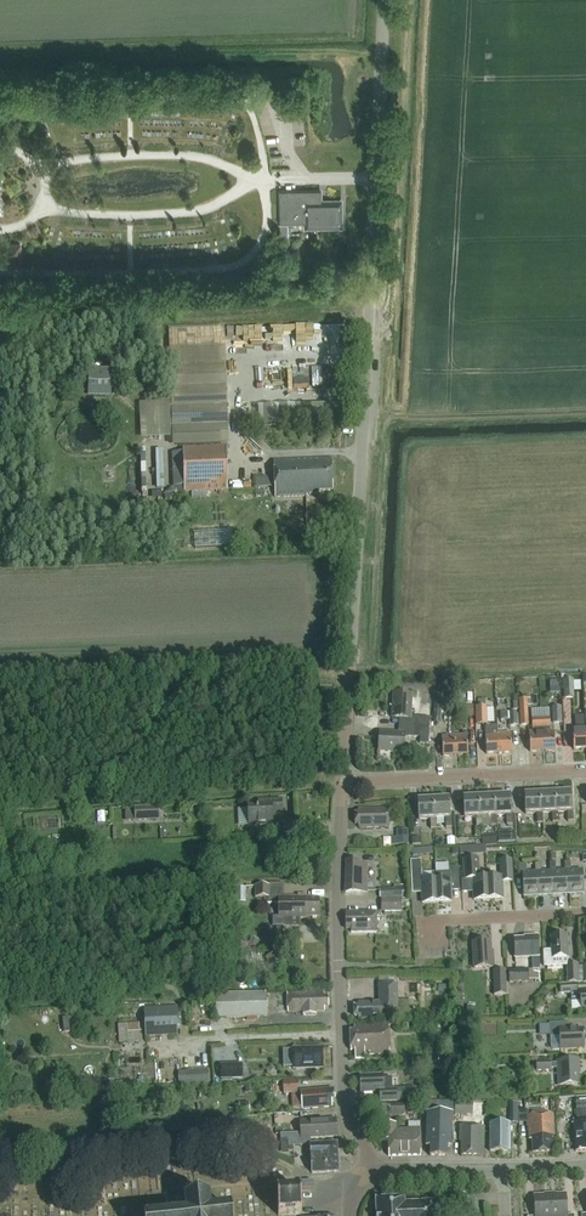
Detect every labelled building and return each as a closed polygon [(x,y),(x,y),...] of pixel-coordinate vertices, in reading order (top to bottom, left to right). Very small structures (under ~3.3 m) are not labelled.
[(338,228),(342,221),(342,210),(339,209),(339,204),(320,204),(320,190),(280,191),(280,223),(308,222),(308,226),(314,229),(338,228)] [(8,255),(21,256),(22,243),(8,242),(8,255)] [(312,386),(322,386),(322,366),(312,366),(312,386)] [(323,366),(323,386),(331,386),(331,366),(323,366)] [(86,372),(86,390),(109,391),(109,373),(86,372)] [(196,407),(225,408),(225,395),(213,395),(213,387),(224,387),(224,378),(195,377),(194,384),(188,384),(188,387),(196,387),(196,407)] [(195,422),(192,422),(192,434),(201,434),(201,426),(225,426),(225,417),(195,417),(195,422)] [(184,492),(228,490),(226,447),(183,448),(183,452),(172,453),(173,487),(184,486),(184,492)] [(156,449),(158,488),(166,487),(164,449),(156,449)] [(319,492),(333,491),(332,459),(273,461),(275,498),(304,497),(304,496),(310,496),(310,495),(319,494),(319,492)] [(165,500),(184,500),(184,487),(173,487),(165,493),(165,500)] [(563,691),(564,699),(574,699),(573,679),(563,679),(563,691)] [(394,694),(392,718),(399,718),(398,726),(429,727),(429,717),(410,716),(411,694),(394,694)] [(526,698),(518,698),(520,725),(528,725),(527,705),(526,699),(526,698)] [(441,719),(442,704),(435,703),(433,718),(441,719)] [(487,724),(486,706),(485,706),(477,706),(475,707),(476,725),(487,724)] [(553,724),(562,723),(561,707),(552,707),(553,724)] [(516,711),(508,712),(509,726),(517,726),(516,711)] [(507,712),(499,712),(500,720),(508,720),(507,712)] [(585,730),(584,730),(583,717),(575,717),(575,730),(572,731),(573,750),(585,749),(585,735),(585,730)] [(530,752),(543,751),(542,719),(531,720),(532,732),(528,733),(530,752)] [(542,719),(543,751),(555,751),(554,731),(550,731),(550,719),(542,719)] [(379,732),(378,750),(403,751),(404,736),(420,737),(420,743),(428,743),(429,727),(398,726),(398,733),(379,732)] [(499,753),(498,733),(497,733),(497,726),(490,726),(490,728),(485,728),(486,754),(499,753)] [(498,733),(499,753),(512,752),(511,732),(498,733)] [(467,734),(454,735),(455,755),(468,755),(467,734)] [(454,735),(442,736),(443,756),(455,755),(454,735)] [(571,792),(556,793),(557,812),(558,811),(568,811),(568,821),(574,821),(573,810),(572,810),(571,792)] [(556,793),(540,794),(541,812),(543,812),(552,812),(553,822),(558,822),(558,811),(557,812),(556,793)] [(540,794),(525,795),(526,813),(537,813),(537,823),(543,822),(543,812),(541,812),(540,794)] [(510,796),(494,797),(495,815),(497,815),(506,815),(507,824),(512,824),(512,814),(510,814),(510,796)] [(479,797),(463,798),(464,817),(476,816),(476,826),(482,826),(481,816),(480,816),(479,797)] [(494,797),(479,797),(480,816),(481,816),(491,815),(491,825),(497,825),(497,815),(495,815),(494,797)] [(258,808),(247,809),(248,826),(273,825),(272,815),(282,814),(281,799),(258,801),(258,808)] [(449,799),(433,800),(434,818),(436,818),(445,818),(445,828),(451,827),(451,817),(449,817),(449,799)] [(433,800),(417,800),(418,819),(430,818),(430,828),(436,828),(436,818),(434,818),(433,800)] [(135,821),(160,820),(160,807),(135,808),(135,821)] [(359,827),(389,827),(389,809),(358,809),(358,813),(355,813),(355,824),(359,824),(359,827)] [(397,838),(391,838),(392,845),(409,845),(408,830),(396,831),(397,838)] [(515,832),(507,832),(508,842),(516,842),(515,832)] [(471,848),(471,847),(460,847),(460,848),(460,855),(471,855),(471,848)] [(488,899),(487,877),(479,878),(478,858),(463,859),(464,879),(473,878),(474,900),(488,899)] [(411,879),(422,878),(421,859),(410,860),(411,879)] [(487,877),(488,899),(503,898),(502,881),(512,880),(511,859),(500,860),(501,876),(487,877)] [(366,891),(367,863),(360,863),(360,861),(346,861),(346,892),(366,891)] [(570,862),(564,862),(565,871),(567,871),(568,894),(583,894),(582,870),(570,870),(570,862)] [(540,863),(535,864),(535,872),(537,872),(538,896),(553,895),(552,871),(550,871),(541,872),(540,863)] [(555,863),(550,863),(550,871),(552,871),(553,895),(568,894),(567,871),(565,871),(555,871),(555,863)] [(525,864),(520,864),(520,873),(522,873),(523,896),(538,896),(537,872),(535,872),(526,873),(525,864)] [(437,902),(437,903),(451,902),(450,885),(459,884),(458,866),(449,867),(449,872),(435,872),(436,880),(437,902)] [(437,902),(436,880),(421,881),(423,903),(437,902)] [(255,886),(255,898),(264,898),(264,904),(278,904),(278,917),(273,917),(273,926),(284,926),(284,927),(299,927),(299,919),(307,919),(307,918),(320,917),(319,899),(307,899),(307,897),(269,897),(269,886),(255,886)] [(394,897),(407,896),(406,886),(394,887),(394,888),(393,888),(394,897)] [(234,887),(234,903),(246,902),(245,887),(234,887)] [(379,889),(379,898),(394,897),(393,888),(379,889)] [(381,911),(402,911),(401,897),(381,898),(381,911)] [(351,932),(377,932),(376,912),(346,913),(346,928),(351,928),(351,932)] [(539,956),(538,935),(530,936),(530,938),(514,939),(515,957),(532,956),(533,970),(540,970),(539,956)] [(552,951),(543,951),(544,968),(566,966),(566,964),(569,964),(568,957),(567,935),(551,935),(552,951)] [(474,969),(493,968),(492,952),(490,952),(490,942),(472,943),(474,969)] [(240,954),(240,977),(250,978),(250,954),(240,954)] [(272,954),(265,958),(271,966),(278,961),(272,954)] [(569,964),(566,964),(566,966),(567,983),(579,983),(583,982),(583,980),(582,967),(578,967),(578,964),(569,964)] [(509,982),(528,982),(528,969),(509,970),(509,982)] [(494,995),(507,995),(507,970),(494,970),(494,995)] [(576,993),(576,984),(557,985),(558,994),(576,993)] [(398,1013),(397,985),(379,985),(379,1002),(358,1003),(358,1006),(354,1006),(354,1017),(358,1017),(358,1020),(382,1020),(381,1016),(381,1013),(398,1013)] [(546,989),(542,994),(546,998),(550,993),(546,989)] [(585,1007),(585,991),(580,991),(580,993),(570,994),(571,1002),(581,1001),(581,1008),(585,1007)] [(325,1007),(329,1007),(328,996),(324,996),(324,992),(287,993),(288,1013),(303,1012),(303,1016),(316,1015),(316,1011),(325,1011),(325,1007)] [(216,1019),(267,1017),(267,993),(215,995),(216,1019)] [(474,1016),(475,1007),(467,1006),(466,1016),(474,1016)] [(180,1016),(177,1016),(177,1008),(144,1010),(146,1036),(177,1035),(176,1027),(180,1027),(180,1016)] [(127,1024),(138,1024),(138,1016),(127,1016),(127,1024)] [(69,1018),(62,1018),(64,1033),(71,1032),(69,1018)] [(560,1049),(584,1048),(584,1029),(568,1030),(568,1022),(550,1022),(550,1036),(550,1047),(552,1049),(560,1049)] [(365,1054),(390,1053),(389,1023),(355,1025),(355,1029),(350,1029),(351,1050),(356,1050),(356,1058),(365,1058),(365,1054)] [(433,1036),(445,1035),(445,1023),(432,1023),(433,1036)] [(127,1032),(140,1031),(139,1024),(138,1024),(127,1024),(127,1032)] [(322,1068),(322,1048),(293,1049),(293,1050),(283,1051),(284,1067),(294,1067),(294,1069),(322,1068)] [(438,1067),(438,1058),(412,1059),(413,1069),(438,1067)] [(551,1061),(536,1061),(536,1070),(551,1069),(551,1068),(558,1068),(559,1085),(577,1084),(576,1069),(579,1069),(579,1060),(558,1061),(558,1062),(551,1062),(551,1061)] [(242,1079),(242,1064),(220,1065),(220,1079),(242,1079)] [(208,1069),(202,1070),(186,1071),(186,1074),(187,1085),(209,1084),(208,1069)] [(382,1076),(360,1077),(361,1092),(379,1091),(380,1102),(415,1100),(415,1095),(406,1096),(406,1088),(396,1088),(391,1088),(391,1077),(382,1078),(382,1076)] [(296,1080),(282,1081),(283,1094),(297,1093),(296,1080)] [(114,1081),(102,1082),(103,1093),(115,1092),(114,1081)] [(331,1101),(334,1101),(333,1089),(301,1092),(302,1110),(331,1107),(331,1101)] [(427,1102),(426,1145),(430,1145),(429,1155),(446,1155),(447,1146),(450,1146),(451,1113),(453,1113),(454,1101),(439,1101),(439,1102),(427,1102)] [(574,1124),(575,1151),(585,1151),(585,1101),(575,1102),(577,1123),(574,1124)] [(454,1102),(454,1116),(477,1116),(477,1127),(459,1126),(459,1142),(461,1142),(460,1156),(482,1156),(483,1157),(484,1127),(484,1116),(483,1116),(483,1103),(454,1102)] [(249,1103),(238,1104),(239,1114),(250,1113),(249,1103)] [(381,1116),(405,1115),(404,1103),(381,1105),(381,1116)] [(518,1123),(518,1103),(509,1103),(509,1123),(518,1123)] [(551,1138),(554,1138),(553,1114),(544,1115),(544,1109),(532,1109),(532,1115),(528,1115),(529,1140),(532,1139),(532,1153),(552,1152),(551,1138)] [(310,1134),(310,1138),(336,1136),(335,1120),(300,1122),(301,1133),(301,1134),(310,1134)] [(510,1151),(510,1123),(489,1123),(489,1151),(510,1151)] [(389,1156),(420,1155),(420,1129),(395,1129),(396,1124),(381,1124),(381,1141),(388,1141),(389,1156)] [(311,1146),(311,1145),(310,1138),(310,1134),(301,1134),(301,1133),(294,1134),(280,1135),(280,1140),(288,1139),(288,1147),(311,1146)] [(311,1145),(311,1146),(312,1174),(338,1172),(337,1144),(311,1145)] [(302,1190),(314,1190),(314,1182),(301,1183),(302,1190)] [(276,1193),(278,1215),(280,1215),(301,1215),(300,1191),(276,1193)] [(549,1194),(551,1215),(567,1215),(567,1214),(565,1193),(549,1194)] [(451,1195),(453,1215),(467,1215),(466,1194),(451,1195)] [(535,1215),(551,1215),(549,1194),(533,1195),(535,1215)] [(231,1212),(231,1210),(230,1210),(230,1209),(228,1209),(228,1210),(210,1211),(209,1200),(210,1200),(210,1198),(208,1199),(208,1197),(207,1198),(186,1201),(186,1200),(185,1200),(185,1201),(183,1202),(184,1203),(185,1213),(184,1215),(172,1215),(231,1215),(231,1212)] [(375,1199),(376,1215),(431,1215),(430,1201),(404,1203),(404,1197),(375,1199)]
